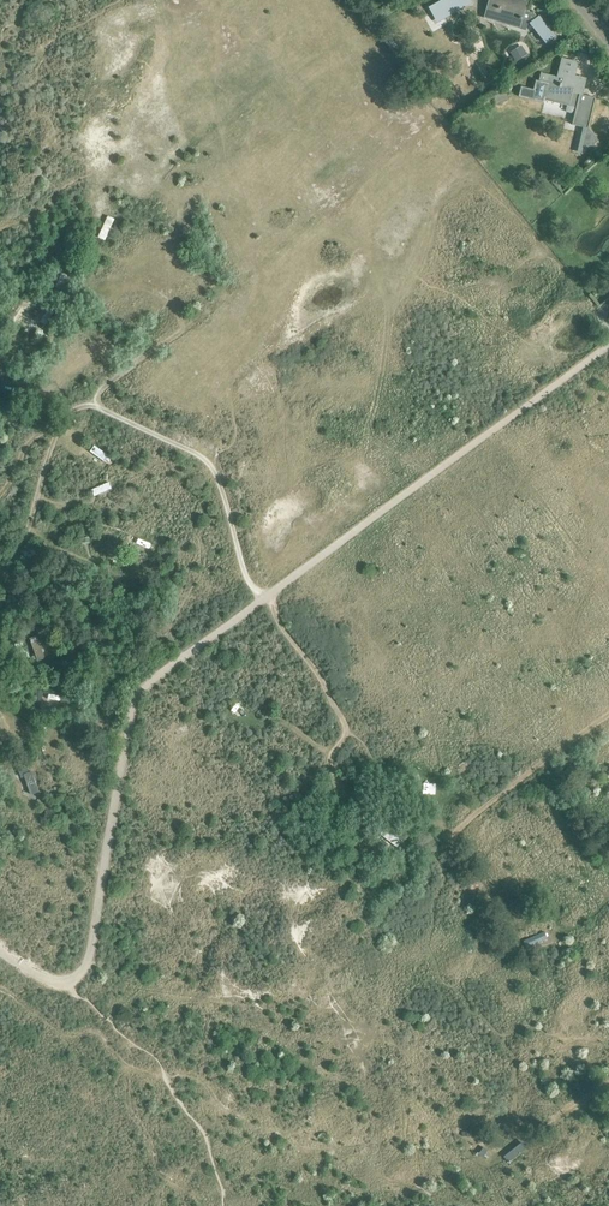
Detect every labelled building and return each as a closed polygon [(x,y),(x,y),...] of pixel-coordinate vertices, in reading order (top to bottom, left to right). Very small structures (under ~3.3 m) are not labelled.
[(429,8),(436,20),(472,0),(445,0),(429,8)] [(489,1),(488,3),(484,18),(495,22),(497,16),(511,21),(510,26),(519,28),(525,30),(528,19),(530,12),(524,10),(527,1),(522,0),(485,0),(489,1)] [(537,19),(531,24),(543,38),(551,32),(539,18),(537,19)] [(522,87),(519,97),(544,103),(545,98),(577,106),(572,125),(588,129),(582,154),(583,154),(597,143),(599,141),(595,137),(588,129),(596,99),(580,96),(584,82),(558,75),(557,78),(541,74),(539,82),(536,81),(534,90),(522,87)] [(108,219),(99,240),(106,243),(115,221),(108,219)] [(60,289),(68,275),(63,272),(56,287),(60,289)] [(46,325),(54,312),(49,308),(41,321),(46,325)] [(110,456),(95,445),(91,451),(106,462),(110,456)] [(95,496),(112,488),(109,482),(92,490),(95,496)] [(203,561),(204,547),(197,546),(196,561),(203,561)] [(47,658),(37,636),(30,639),(36,655),(33,656),(35,661),(39,660),(39,661),(47,658)] [(40,710),(44,691),(37,690),(35,698),(36,698),(34,709),(40,710)] [(22,778),(26,776),(32,795),(40,792),(33,771),(30,772),(28,766),(19,769),(22,778)] [(377,831),(398,847),(403,840),(383,825),(377,831)] [(545,932),(524,941),(527,947),(548,938),(545,932)] [(505,1156),(509,1162),(528,1147),(523,1141),(505,1156)]
